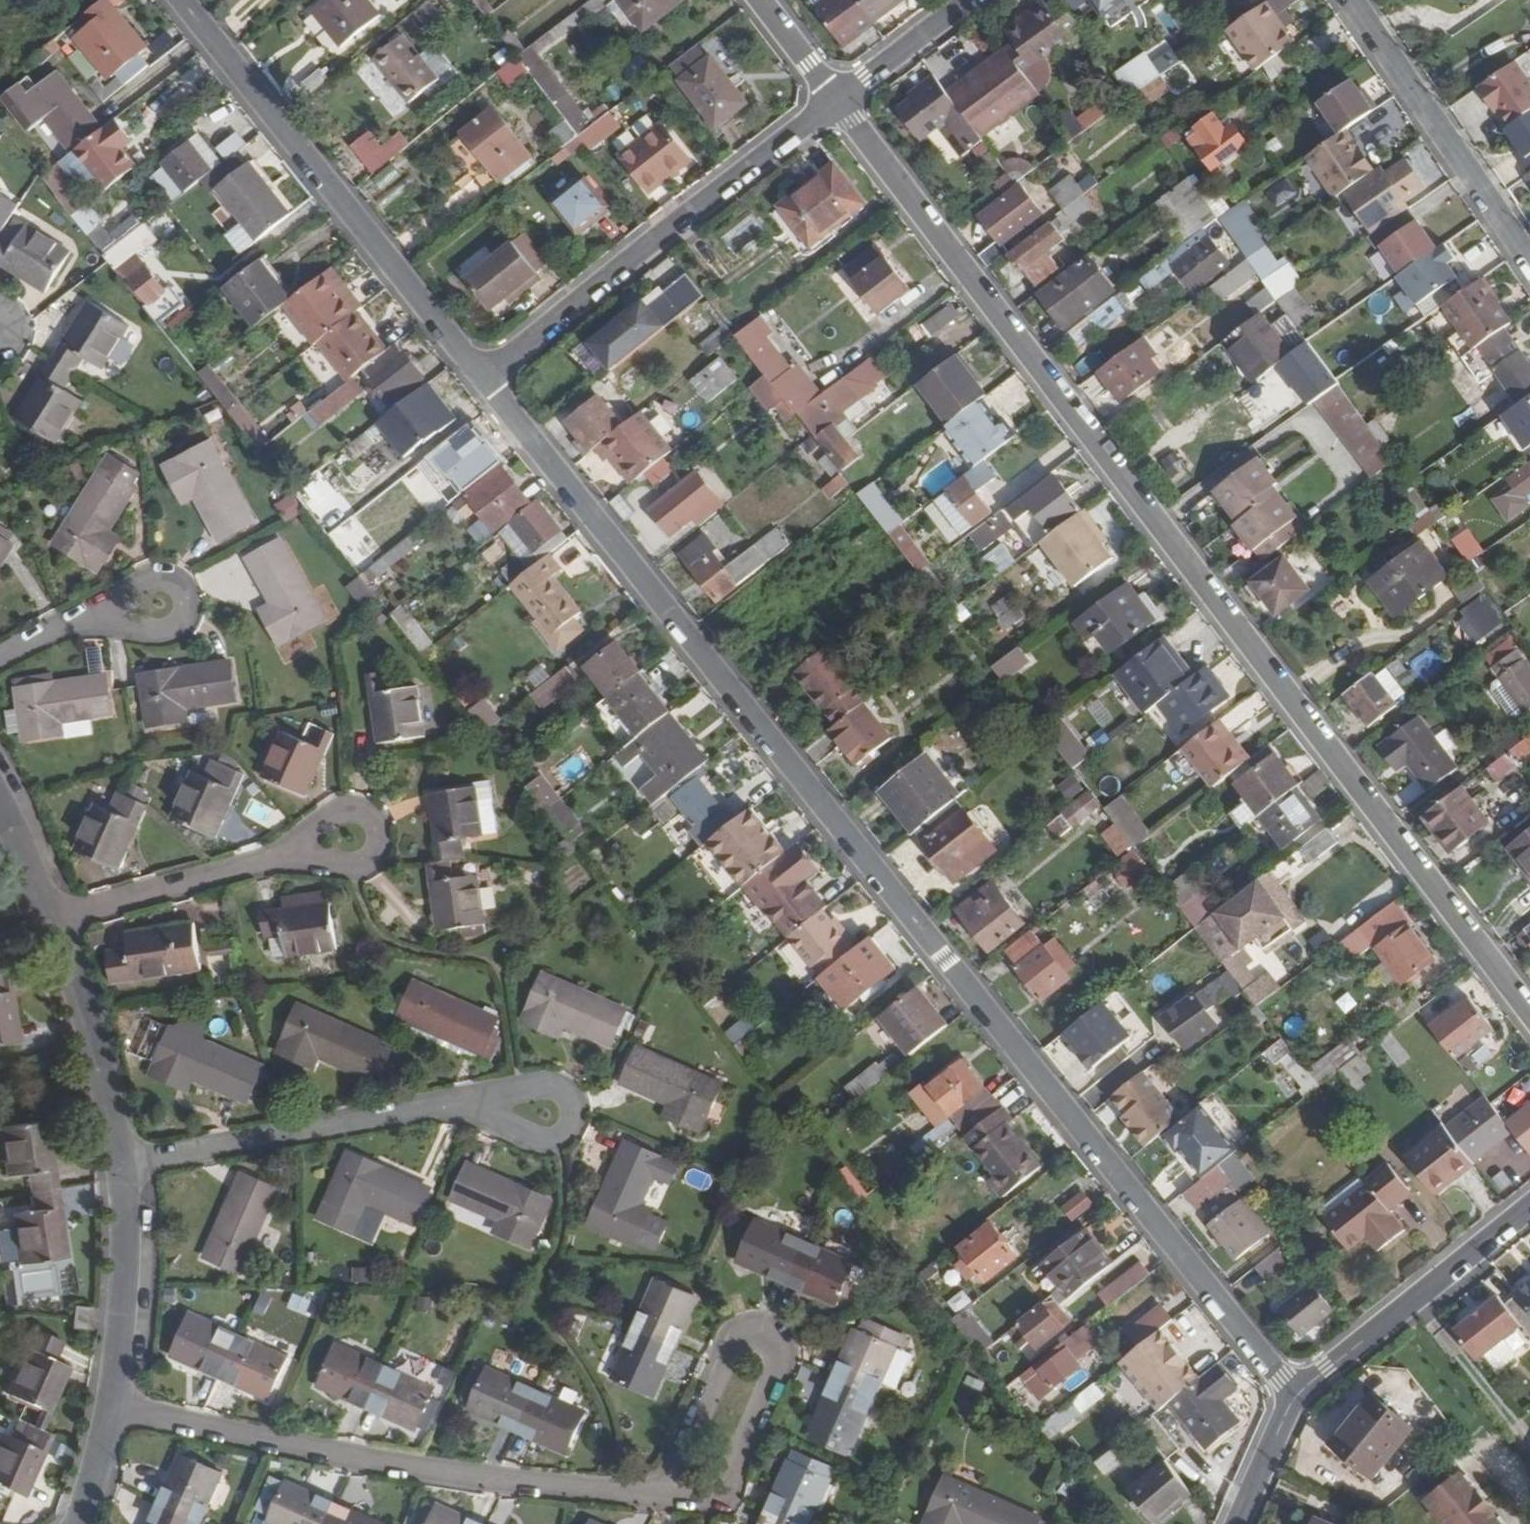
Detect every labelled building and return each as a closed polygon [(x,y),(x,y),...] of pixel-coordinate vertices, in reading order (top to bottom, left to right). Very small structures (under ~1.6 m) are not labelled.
[(116,74),(118,76),(124,84),(149,64),(141,53),(148,47),(110,0),(101,0),(83,14),(90,23),(74,37),(107,80),(116,74)] [(343,47),(382,15),(370,0),(325,0),(313,10),(343,47)] [(559,40),(582,21),(585,24),(618,0),(593,0),(552,32),(559,40)] [(646,29),(684,0),(623,0),(646,29)] [(843,44),(859,32),(861,35),(876,25),(875,23),(873,20),(892,6),(894,9),(906,0),(825,0),(815,8),(843,44)] [(1014,42),(1016,45),(1031,66),(1070,39),(1074,44),(1087,36),(1061,0),(1060,0),(1049,8),(1044,2),(1032,11),(1036,17),(1040,24),(1014,42)] [(1114,32),(1159,0),(1091,0),(1114,32)] [(1256,70),(1263,65),(1284,51),(1296,43),(1286,29),(1277,16),(1286,9),(1300,0),(1270,0),(1228,29),(1256,70)] [(892,6),(873,20),(875,23),(894,9),(892,6)] [(1296,23),(1286,9),(1277,16),(1286,29),(1296,23)] [(1036,17),(1010,36),(1014,42),(1040,24),(1036,17)] [(68,38),(62,31),(54,37),(60,44),(68,38)] [(568,118),(581,136),(593,126),(586,117),(583,113),(579,116),(534,58),(538,56),(559,40),(552,32),(520,57),(568,118)] [(859,32),(843,44),(845,47),(861,35),(859,32)] [(411,102),(439,79),(405,36),(377,59),(411,102)] [(34,54),(41,64),(62,46),(60,44),(54,37),(34,54)] [(1007,52),(1022,72),(1031,66),(1016,45),(1007,52)] [(697,46),(671,67),(717,127),(750,102),(713,56),(708,61),(697,46)] [(1175,66),(1186,58),(1179,48),(1161,60),(1169,70),(1175,66)] [(79,49),(69,56),(86,77),(95,70),(79,49)] [(1007,52),(1005,49),(962,81),(960,79),(945,90),(984,141),(989,147),(1003,136),(1002,134),(1046,104),(1022,72),(1007,52)] [(1293,65),(1284,51),(1263,65),(1273,80),(1293,65)] [(1145,53),(1115,75),(1131,97),(1161,75),(1145,53)] [(534,58),(579,116),(583,113),(538,56),(534,58)] [(1477,88),(1488,104),(1493,101),(1497,107),(1510,126),(1529,113),(1529,89),(1512,64),(1477,88)] [(301,86),(310,97),(331,80),(322,69),(301,86)] [(29,129),(45,118),(72,152),(101,128),(55,71),(28,93),(20,84),(3,97),(29,129)] [(934,75),(909,94),(911,97),(914,101),(939,82),(934,75)] [(1161,75),(1131,97),(1141,111),(1171,90),(1161,75)] [(98,77),(90,83),(104,100),(124,84),(118,76),(105,86),(98,77)] [(1320,103),(1341,134),(1347,130),(1377,109),(1368,95),(1365,98),(1353,80),(1320,103)] [(964,156),(984,141),(945,90),(939,82),(914,101),(911,97),(897,108),(922,140),(941,127),(964,156)] [(1071,111),(1053,114),(1073,141),(1116,108),(1107,95),(1076,118),(1071,111)] [(1493,101),(1488,104),(1492,110),(1497,107),(1493,101)] [(604,103),(586,117),(593,126),(599,122),(610,113),(612,112),(604,103)] [(474,175),(488,192),(533,157),(495,109),(465,133),(488,163),(474,175)] [(212,134),(228,123),(220,111),(204,122),(212,134)] [(606,131),(617,123),(610,113),(599,122),(606,131)] [(1517,144),(1526,158),(1521,161),(1529,173),(1529,113),(1510,126),(1507,129),(1517,144)] [(1248,144),(1241,134),(1233,140),(1227,131),(1215,115),(1196,129),(1198,133),(1193,137),(1214,168),(1248,144)] [(568,118),(550,132),(563,150),(568,146),(581,136),(568,118)] [(72,152),(59,163),(71,177),(79,170),(88,182),(95,177),(105,190),(136,166),(121,148),(117,143),(127,135),(113,119),(101,128),(72,152)] [(590,146),(592,149),(609,135),(606,131),(599,122),(593,126),(581,136),(590,146)] [(1227,131),(1233,140),(1241,134),(1235,126),(1227,131)] [(624,161),(652,196),(693,164),(665,129),(624,161)] [(1310,156),(1338,196),(1344,192),(1366,177),(1376,170),(1347,130),(1341,134),(1310,156)] [(131,140),(127,135),(117,143),(121,148),(131,140)] [(201,135),(191,142),(213,170),(222,162),(201,135)] [(581,136),(568,146),(576,157),(590,146),(581,136)] [(1276,137),(1268,143),(1274,154),(1283,148),(1276,137)] [(366,162),(374,172),(407,146),(400,138),(394,143),(392,141),(366,162)] [(191,142),(165,162),(167,165),(187,191),(207,175),(213,170),(191,142)] [(1512,147),(1521,161),(1526,158),(1517,144),(1512,147)] [(207,175),(217,189),(247,165),(236,152),(222,162),(213,170),(207,175)] [(1383,176),(1378,169),(1376,170),(1366,177),(1344,192),(1373,233),(1408,209),(1410,208),(1405,200),(1426,186),(1408,158),(1383,176)] [(1009,160),(1001,164),(1017,184),(1035,170),(1031,165),(1024,161),(1017,159),(1009,160)] [(247,165),(217,189),(243,222),(258,240),(293,213),(251,161),(247,165)] [(167,165),(155,175),(175,200),(187,191),(167,165)] [(825,182),(786,213),(811,244),(864,202),(836,166),(821,177),(825,182)] [(70,186),(54,167),(42,176),(58,196),(65,190),(70,186)] [(1052,192),(1065,209),(1083,195),(1100,182),(1094,175),(1081,185),(1073,176),(1052,192)] [(821,177),(782,207),(786,213),(825,182),(821,177)] [(610,206),(587,178),(555,204),(578,232),(610,206)] [(1163,199),(1194,240),(1220,220),(1189,178),(1163,199)] [(982,216),(1004,244),(1044,214),(1022,185),(982,216)] [(1279,187),(1266,196),(1273,205),(1285,197),(1279,187)] [(70,197),(65,190),(58,196),(74,215),(86,206),(75,193),(70,197)] [(1065,209),(1063,211),(1072,224),(1093,208),(1083,195),(1065,209)] [(1373,233),(1372,234),(1381,247),(1416,222),(1408,209),(1373,233)] [(101,225),(89,235),(106,256),(146,224),(138,214),(111,237),(101,225)] [(1053,224),(1061,236),(1069,230),(1058,218),(1051,223),(1053,224)] [(1246,218),(1227,231),(1241,250),(1248,259),(1264,248),(1266,246),(1246,218)] [(258,240),(243,222),(227,235),(241,254),(258,240)] [(1381,247),(1401,275),(1404,273),(1437,250),(1416,222),(1381,247)] [(30,224),(9,256),(2,266),(8,270),(12,264),(36,279),(33,285),(45,293),(72,251),(30,224)] [(106,256),(110,260),(160,323),(184,302),(172,287),(168,290),(137,251),(156,237),(146,224),(106,256)] [(1035,280),(1012,297),(1019,307),(1040,292),(1067,270),(1052,250),(1065,240),(1061,236),(1053,224),(1012,255),(1024,271),(1027,269),(1035,280)] [(1227,231),(1223,224),(1215,230),(1221,238),(1220,239),(1233,257),(1241,250),(1227,231)] [(514,243),(538,272),(552,262),(528,232),(514,243)] [(1230,264),(1209,237),(1175,265),(1196,291),(1230,264)] [(538,272),(514,243),(468,279),(492,308),(522,285),(526,290),(542,277),(538,272)] [(1404,273),(1424,301),(1457,279),(1447,264),(1455,259),(1445,245),(1437,250),(1404,273)] [(910,290),(877,247),(849,269),(882,312),(910,290)] [(1268,287),(1278,300),(1295,289),(1304,282),(1284,255),(1274,261),(1264,248),(1248,259),(1259,274),(1268,287)] [(1382,276),(1390,269),(1373,250),(1365,257),(1382,276)] [(2,266),(9,256),(0,251),(0,265),(2,266)] [(1115,290),(1088,255),(1067,270),(1040,292),(1068,327),(1115,290)] [(260,259),(225,288),(258,326),(284,305),(292,298),(260,259)] [(1259,274),(1248,259),(1211,287),(1221,301),(1259,274)] [(12,264),(8,270),(33,285),(36,279),(12,264)] [(350,292),(331,268),(323,274),(343,299),(350,292)] [(343,299),(323,274),(295,296),(292,298),(284,305),(315,344),(319,341),(353,313),(362,306),(350,292),(343,299)] [(704,297),(687,274),(663,292),(647,305),(643,300),(589,342),(611,371),(704,297)] [(1445,305),(1475,348),(1479,346),(1506,328),(1489,303),(1495,298),(1482,279),(1445,305)] [(1256,317),(1278,301),(1278,300),(1268,287),(1246,304),(1256,317)] [(643,300),(647,305),(663,292),(659,288),(643,300)] [(1278,301),(1296,326),(1312,314),(1295,289),(1278,300),(1278,301)] [(1116,298),(1071,331),(1080,344),(1125,309),(1116,298)] [(1489,303),(1506,328),(1512,323),(1495,298),(1489,303)] [(95,302),(89,299),(62,343),(68,347),(95,302)] [(1306,390),(1330,373),(1296,326),(1278,301),(1256,317),(1225,341),(1256,382),(1283,361),(1306,390)] [(133,327),(95,302),(68,347),(62,343),(52,359),(77,374),(87,358),(106,370),(133,327)] [(951,305),(922,327),(931,339),(960,318),(951,305)] [(381,355),(385,352),(353,313),(319,341),(351,379),(354,376),(365,368),(381,355)] [(760,318),(735,337),(766,376),(784,399),(796,415),(820,397),(794,364),(787,369),(765,339),(772,333),(760,318)] [(702,343),(712,356),(735,337),(726,325),(702,343)] [(1519,404),(1529,397),(1529,363),(1506,328),(1479,346),(1519,404)] [(1161,371),(1139,341),(1100,371),(1122,400),(1161,371)] [(393,403),(423,378),(396,343),(385,352),(381,355),(365,368),(393,403)] [(725,356),(693,379),(710,403),(742,379),(725,356)] [(920,384),(951,424),(984,398),(987,395),(957,356),(920,384)] [(820,397),(796,415),(813,436),(821,446),(827,455),(828,455),(845,442),(873,420),(865,410),(877,401),(870,391),(888,377),(873,357),(820,397)] [(77,374),(52,359),(42,375),(48,379),(23,421),(60,444),(86,402),(67,390),(77,374)] [(223,381),(210,365),(200,372),(213,389),(223,381)] [(48,379),(42,375),(16,417),(23,421),(48,379)] [(365,390),(354,376),(351,379),(312,410),(323,424),(365,390)] [(771,410),(784,399),(766,376),(752,386),(771,410)] [(232,412),(241,405),(223,381),(213,389),(222,400),(232,412)] [(1339,385),(1316,401),(1372,480),(1394,462),(1367,423),(1339,385)] [(597,447),(624,426),(600,397),(568,423),(580,438),(573,443),(585,457),(597,447)] [(948,426),(979,466),(1018,437),(1005,420),(1002,423),(984,398),(951,424),(948,426)] [(300,419),(310,411),(303,402),(293,410),(300,419)] [(1509,417),(1515,426),(1529,416),(1529,403),(1509,417)] [(220,405),(209,411),(217,426),(229,419),(220,405)] [(254,420),(241,405),(232,412),(244,427),(254,420)] [(611,456),(633,483),(673,450),(641,412),(624,426),(597,447),(607,460),(611,456)] [(262,450),(271,442),(254,420),(244,427),(262,450)] [(464,428),(437,450),(469,489),(499,465),(488,451),(489,449),(472,429),(475,427),(471,422),(464,428)] [(821,446),(813,436),(800,446),(808,456),(821,446)] [(253,521),(211,442),(176,460),(219,540),(253,521)] [(828,455),(841,471),(858,458),(845,442),(828,455)] [(1175,451),(1160,462),(1172,479),(1187,469),(1175,451)] [(828,455),(827,455),(818,462),(832,479),(841,472),(841,471),(828,455)] [(55,543),(100,571),(115,547),(105,540),(109,534),(137,489),(132,487),(140,476),(110,457),(55,543)] [(1257,553),(1263,562),(1306,530),(1297,519),(1299,519),(1275,487),(1278,485),(1259,459),(1214,492),(1234,519),(1236,517),(1241,524),(1235,528),(1255,554),(1257,553)] [(1529,493),(1529,465),(1509,480),(1506,476),(1489,488),(1496,497),(1494,499),(1509,520),(1529,505),(1524,497),(1529,493)] [(480,525),(487,520),(496,532),(532,503),(502,466),(466,495),(479,511),(481,513),(476,517),(480,525)] [(82,469),(68,475),(71,484),(86,478),(82,469)] [(692,515),(701,525),(720,511),(711,499),(717,495),(699,472),(653,509),(671,532),(692,515)] [(839,476),(821,491),(831,501),(848,486),(839,476)] [(1014,509),(1040,543),(1041,542),(1082,510),(1056,477),(1014,509)] [(992,512),(967,479),(952,491),(937,502),(961,535),(977,523),(992,512)] [(902,525),(871,484),(858,494),(890,534),(899,528),(902,525)] [(1401,494),(1420,520),(1430,512),(1412,487),(1401,494)] [(294,492),(277,503),(289,521),(306,511),(294,492)] [(466,495),(465,494),(454,503),(455,505),(449,510),(449,516),(454,523),(459,523),(466,519),(467,520),(479,511),(466,495)] [(522,555),(510,565),(521,578),(550,554),(570,538),(539,500),(502,530),(522,555)] [(961,535),(937,502),(926,511),(951,543),(961,535)] [(1016,525),(1004,509),(991,519),(1003,535),(1016,525)] [(1082,510),(1041,542),(1075,586),(1112,558),(1102,544),(1091,528),(1095,525),(1083,510),(1082,510)] [(1420,520),(1409,528),(1416,538),(1438,523),(1430,512),(1420,520)] [(1003,535),(991,519),(976,530),(988,546),(1003,535)] [(1106,541),(1095,525),(1091,528),(1102,544),(1106,541)] [(354,528),(343,537),(350,546),(361,537),(354,528)] [(929,566),(899,528),(890,534),(920,573),(929,566)] [(704,536),(682,553),(719,599),(787,545),(775,529),(728,566),(704,536)] [(1453,539),(1468,561),(1484,551),(1468,529),(1453,539)] [(426,539),(419,530),(362,576),(367,582),(420,542),(421,543),(426,539)] [(109,534),(105,540),(115,547),(119,541),(109,534)] [(13,546),(0,538),(0,568),(13,546)] [(326,619),(282,540),(247,559),(273,604),(262,610),(280,644),(326,619)] [(1007,541),(981,560),(994,578),(1020,558),(1007,541)] [(502,542),(484,550),(490,564),(508,556),(502,542)] [(1447,576),(1422,542),(1392,565),(1388,560),(1378,567),(1381,572),(1371,581),(1396,614),(1447,576)] [(540,619),(536,623),(549,639),(560,632),(569,643),(584,631),(575,619),(582,613),(554,577),(563,569),(550,554),(521,578),(513,584),(540,619)] [(1309,589),(1286,558),(1250,585),(1261,599),(1265,596),(1278,613),(1309,589)] [(929,566),(920,573),(950,612),(959,605),(929,566)] [(1455,591),(1463,603),(1484,587),(1476,576),(1455,591)] [(1113,652),(1156,620),(1140,598),(1130,585),(1077,624),(1089,639),(1097,633),(1113,652)] [(1140,598),(1156,620),(1162,615),(1145,594),(1140,598)] [(1025,616),(1010,596),(993,607),(1001,619),(1008,615),(1015,623),(1025,616)] [(1501,623),(1481,596),(1462,611),(1456,616),(1461,621),(1476,641),(1501,623)] [(403,606),(393,614),(425,654),(435,646),(403,606)] [(560,632),(549,639),(559,651),(569,643),(560,632)] [(1116,673),(1148,713),(1161,703),(1192,680),(1175,658),(1179,655),(1165,637),(1116,673)] [(1485,658),(1491,667),(1516,649),(1510,639),(1485,658)] [(618,643),(587,669),(610,698),(640,674),(642,673),(618,643)] [(869,699),(828,648),(795,673),(837,725),(864,704),(869,699)] [(1491,667),(1500,678),(1523,711),(1525,713),(1529,710),(1529,667),(1516,649),(1491,667)] [(1020,651),(995,671),(1005,685),(1031,665),(1020,651)] [(1175,658),(1192,680),(1196,677),(1179,655),(1175,658)] [(236,701),(231,662),(142,675),(150,726),(186,721),(185,708),(236,701)] [(541,662),(530,675),(542,686),(553,673),(541,662)] [(580,681),(569,667),(532,696),(544,710),(580,681)] [(1204,670),(1227,698),(1231,696),(1208,667),(1204,670)] [(1184,732),(1227,698),(1204,670),(1196,677),(1192,680),(1161,703),(1184,732)] [(379,673),(366,675),(368,694),(383,692),(379,673)] [(54,674),(18,678),(19,688),(56,683),(54,674)] [(640,674),(610,698),(641,737),(671,712),(672,711),(640,674)] [(1396,706),(1371,674),(1347,692),(1371,724),(1396,706)] [(19,688),(22,709),(24,731),(26,740),(62,734),(61,721),(113,714),(107,676),(56,683),(19,688)] [(1523,711),(1500,678),(1494,683),(1492,690),(1510,714),(1517,715),(1523,711)] [(459,695),(469,706),(487,690),(477,679),(459,695)] [(369,700),(378,699),(382,727),(374,728),(376,743),(428,735),(421,687),(383,692),(368,694),(369,700)] [(470,710),(487,731),(497,724),(502,719),(485,698),(470,710)] [(610,698),(606,702),(621,721),(616,725),(631,744),(641,737),(610,698)] [(378,699),(369,700),(374,728),(382,727),(378,699)] [(891,738),(864,704),(837,725),(831,730),(859,765),(891,738)] [(22,709),(8,710),(11,733),(24,731),(22,709)] [(660,776),(642,789),(653,803),(669,791),(694,771),(709,760),(671,712),(641,737),(631,744),(616,757),(625,768),(643,753),(660,776)] [(1378,747),(1392,765),(1403,757),(1408,764),(1428,790),(1458,767),(1419,716),(1378,747)] [(1042,730),(1073,771),(1089,758),(1058,718),(1042,730)] [(1185,747),(1215,786),(1230,775),(1251,759),(1220,720),(1185,747)] [(261,776),(309,797),(315,783),(308,779),(320,753),(328,757),(338,733),(312,723),(304,740),(282,730),(261,776)] [(497,724),(487,731),(497,744),(507,737),(497,724)] [(1511,728),(1486,747),(1497,760),(1522,742),(1511,728)] [(1487,768),(1497,782),(1529,757),(1529,735),(1522,742),(1497,760),(1487,768)] [(1243,829),(1261,815),(1297,787),(1303,782),(1290,764),(1286,767),(1268,746),(1251,759),(1230,775),(1249,800),(1231,814),(1243,829)] [(328,757),(320,753),(308,779),(315,783),(328,757)] [(884,792),(896,808),(899,805),(918,829),(956,799),(960,796),(928,756),(884,792)] [(1392,765),(1397,772),(1408,764),(1403,757),(1392,765)] [(171,817),(219,837),(225,824),(218,821),(230,795),(236,797),(246,775),(219,763),(211,780),(192,772),(171,817)] [(696,826),(721,806),(694,771),(669,791),(696,826)] [(530,785),(549,808),(562,798),(543,774),(530,785)] [(1073,775),(1058,787),(1069,801),(1084,789),(1073,775)] [(479,787),(487,835),(498,833),(490,780),(478,782),(479,787)] [(1476,803),(1463,786),(1425,816),(1452,850),(1489,822),(1480,810),(1488,804),(1483,798),(1476,803)] [(435,838),(438,862),(452,860),(467,858),(464,839),(487,836),(487,835),(479,787),(428,794),(429,810),(438,808),(444,837),(435,838)] [(1320,819),(1297,787),(1261,815),(1285,847),(1320,819)] [(1089,792),(1079,800),(1089,812),(1091,815),(1101,807),(1089,792)] [(236,797),(230,795),(218,821),(225,824),(236,797)] [(1132,847),(1134,850),(1151,836),(1121,796),(1103,810),(1114,824),(1132,847)] [(74,848),(122,869),(128,855),(121,852),(133,826),(140,829),(150,807),(149,806),(127,797),(119,814),(95,803),(74,848)] [(550,810),(574,841),(587,831),(581,824),(583,823),(563,799),(550,810)] [(996,850),(956,799),(918,829),(916,831),(957,882),(996,850)] [(1079,800),(1050,824),(1059,836),(1089,812),(1079,800)] [(677,813),(669,803),(655,815),(662,824),(677,813)] [(896,808),(915,832),(916,831),(918,829),(899,805),(896,808)] [(438,808),(429,810),(435,838),(444,837),(438,808)] [(694,856),(729,900),(747,886),(766,870),(788,852),(752,810),(694,856)] [(1114,824),(1101,835),(1118,857),(1132,847),(1114,824)] [(140,829),(133,826),(121,852),(128,855),(140,829)] [(1336,841),(1326,829),(1300,848),(1310,862),(1336,841)] [(1527,873),(1529,872),(1529,833),(1509,849),(1527,873)] [(569,837),(560,844),(570,857),(579,850),(569,837)] [(800,843),(788,852),(766,870),(747,886),(789,938),(827,908),(817,895),(813,898),(803,886),(822,871),(800,843)] [(1127,889),(1150,870),(1134,850),(1111,868),(1127,889)] [(464,936),(490,931),(481,874),(455,878),(452,860),(438,862),(427,863),(430,889),(438,888),(442,915),(435,916),(437,930),(463,927),(464,936)] [(1256,882),(1282,918),(1255,938),(1265,951),(1291,931),(1292,933),(1307,922),(1269,872),(1256,882)] [(1195,928),(1215,954),(1228,971),(1240,987),(1244,992),(1257,982),(1236,952),(1255,938),(1282,918),(1267,897),(1256,882),(1210,917),(1195,928)] [(993,884),(959,910),(991,950),(1024,924),(993,884)] [(438,888),(430,889),(435,916),(442,915),(438,888)] [(285,897),(286,907),(288,916),(332,908),(330,890),(285,897)] [(862,925),(840,897),(827,908),(789,938),(812,967),(814,964),(824,977),(862,947),(851,933),(862,925)] [(1194,897),(1180,908),(1195,928),(1210,917),(1194,897)] [(1163,898),(1153,905),(1161,915),(1170,907),(1163,898)] [(1394,902),(1335,946),(1348,962),(1374,944),(1403,982),(1432,959),(1407,925),(1409,923),(1394,902)] [(289,958),(339,952),(332,908),(288,916),(286,907),(263,910),(266,939),(272,938),(276,958),(289,956),(289,958)] [(203,970),(195,920),(179,922),(181,929),(127,938),(129,946),(108,951),(112,985),(203,970)] [(179,922),(126,930),(127,938),(181,929),(179,922)] [(1045,946),(1032,930),(1007,951),(1020,967),(1018,968),(1044,1000),(1070,978),(1081,969),(1056,938),(1045,946)] [(105,931),(91,933),(93,947),(107,944),(105,931)] [(898,968),(873,937),(862,947),(824,977),(821,979),(846,1010),(898,968)] [(1335,957),(1316,972),(1332,993),(1352,977),(1335,957)] [(0,973),(0,977),(3,992),(17,990),(14,971),(4,972),(0,973)] [(1232,993),(1236,998),(1244,992),(1240,987),(1228,971),(1220,977),(1232,993)] [(545,972),(525,1021),(551,1033),(556,1021),(564,1024),(612,1045),(628,1009),(545,972)] [(1220,977),(1207,987),(1219,1003),(1232,993),(1220,977)] [(500,1018),(417,982),(401,1018),(484,1054),(500,1018)] [(1194,996),(1165,1018),(1174,1031),(1187,1047),(1216,1025),(1207,1012),(1219,1003),(1207,987),(1194,996)] [(888,1025),(895,1020),(906,1034),(914,1044),(945,1021),(919,988),(881,1018),(888,1025)] [(26,1038),(23,1023),(16,1025),(11,996),(18,995),(17,990),(3,992),(0,992),(0,1043),(26,1038)] [(18,995),(11,996),(16,1025),(23,1023),(18,995)] [(1431,1027),(1455,1059),(1492,1029),(1468,998),(1431,1027)] [(1133,1037),(1104,1001),(1065,1033),(1093,1068),(1121,1046),(1130,1058),(1154,1039),(1145,1027),(1133,1037)] [(307,1066),(313,1054),(320,1057),(369,1077),(370,1073),(381,1077),(392,1051),(382,1047),(384,1041),(302,1006),(281,1054),(307,1066)] [(1256,1006),(1246,1014),(1255,1027),(1266,1019),(1256,1006)] [(747,1016),(727,1032),(736,1043),(756,1027),(747,1016)] [(564,1024),(556,1021),(551,1033),(558,1036),(564,1024)] [(156,1058),(168,1030),(155,1025),(143,1053),(156,1058)] [(173,1026),(153,1075),(179,1086),(184,1075),(192,1078),(241,1099),(256,1063),(173,1026)] [(1377,1039),(1398,1066),(1409,1058),(1389,1031),(1377,1039)] [(906,1034),(899,1039),(907,1049),(914,1044),(906,1034)] [(1307,1069),(1318,1084),(1337,1069),(1359,1053),(1347,1038),(1307,1069)] [(640,1049),(624,1085),(671,1105),(679,1108),(674,1120),(701,1131),(722,1083),(640,1049)] [(909,1058),(902,1049),(885,1061),(878,1067),(872,1059),(858,1070),(872,1087),(909,1058)] [(1373,1071),(1359,1053),(1337,1069),(1356,1093),(1367,1084),(1363,1079),(1373,1071)] [(320,1057),(313,1054),(307,1066),(315,1069),(320,1057)] [(879,1054),(872,1059),(878,1067),(885,1061),(879,1054)] [(1461,1066),(1471,1078),(1479,1071),(1470,1060),(1461,1066)] [(965,1062),(932,1088),(959,1123),(992,1096),(965,1062)] [(1317,1085),(1306,1072),(1298,1079),(1308,1091),(1317,1085)] [(1120,1119),(1143,1148),(1162,1133),(1178,1120),(1142,1074),(1111,1099),(1124,1117),(1120,1119)] [(192,1078),(184,1075),(179,1086),(187,1090),(192,1078)] [(1446,1127),(1472,1162),(1511,1130),(1506,1124),(1491,1105),(1485,1096),(1446,1127)] [(679,1108),(671,1105),(666,1117),(674,1120),(679,1108)] [(1162,1133),(1176,1151),(1180,1148),(1203,1177),(1219,1164),(1235,1152),(1197,1105),(1178,1120),(1162,1133)] [(1511,1130),(1529,1154),(1529,1105),(1506,1124),(1511,1130)] [(1016,1122),(1005,1108),(965,1139),(977,1152),(980,1150),(998,1175),(991,1180),(1005,1197),(1042,1167),(1010,1126),(1016,1122)] [(948,1118),(924,1137),(931,1146),(955,1126),(948,1118)] [(51,1120),(43,1121),(51,1170),(59,1168),(51,1120)] [(0,1128),(0,1131),(7,1177),(31,1173),(34,1192),(61,1187),(59,1168),(51,1170),(43,1121),(0,1128)] [(1406,1158),(1435,1194),(1474,1163),(1472,1162),(1446,1127),(1406,1158)] [(1492,1153),(1505,1169),(1493,1178),(1504,1192),(1529,1171),(1529,1155),(1515,1135),(1492,1153)] [(663,1158),(627,1142),(591,1225),(638,1245),(653,1212),(642,1207),(663,1158)] [(432,1186),(350,1150),(328,1199),(362,1214),(368,1203),(415,1223),(432,1186)] [(1231,1180),(1237,1187),(1253,1174),(1235,1152),(1219,1164),(1231,1180)] [(553,1200),(471,1163),(455,1199),(502,1220),(496,1232),(531,1248),(553,1200)] [(1203,1177),(1183,1193),(1196,1209),(1231,1180),(1219,1164),(1203,1177)] [(1375,1191),(1329,1225),(1351,1253),(1370,1238),(1372,1242),(1379,1236),(1385,1245),(1404,1229),(1388,1207),(1411,1189),(1392,1165),(1369,1183),(1375,1191)] [(848,1168),(841,1174),(862,1201),(869,1194),(848,1168)] [(278,1190),(242,1173),(206,1255),(242,1271),(278,1190)] [(61,1187),(34,1192),(36,1211),(13,1214),(20,1264),(64,1258),(56,1208),(64,1207),(61,1187)] [(1091,1204),(1083,1193),(1067,1206),(1076,1217),(1091,1204)] [(1272,1231),(1244,1196),(1209,1224),(1237,1258),(1272,1231)] [(64,1207),(56,1208),(64,1258),(72,1257),(64,1207)] [(806,1242),(758,1221),(739,1262),(760,1271),(763,1264),(774,1269),(772,1276),(788,1283),(806,1242)] [(987,1281),(1018,1256),(992,1224),(953,1255),(971,1277),(979,1271),(987,1281)] [(1087,1229),(1044,1263),(1071,1298),(1115,1263),(1087,1229)] [(1379,1236),(1372,1242),(1378,1250),(1385,1245),(1379,1236)] [(806,1242),(788,1283),(837,1304),(855,1263),(806,1242)] [(1283,1244),(1255,1267),(1268,1282),(1296,1260),(1283,1244)] [(1142,1261),(1102,1293),(1110,1306),(1151,1272),(1142,1261)] [(774,1269),(763,1264),(760,1271),(772,1276),(774,1269)] [(932,1264),(919,1274),(924,1279),(936,1269),(932,1264)] [(354,1268),(355,1284),(376,1282),(374,1266),(354,1268)] [(936,1269),(924,1279),(926,1282),(939,1272),(936,1269)] [(656,1279),(636,1328),(678,1347),(686,1329),(679,1326),(683,1315),(690,1318),(699,1298),(656,1279)] [(1301,1336),(1335,1309),(1312,1281),(1279,1309),(1301,1336)] [(1515,1293),(1529,1311),(1529,1282),(1515,1293)] [(964,1286),(948,1298),(959,1312),(975,1300),(964,1286)] [(1498,1295),(1454,1329),(1479,1362),(1522,1328),(1498,1295)] [(1517,1296),(1507,1304),(1529,1333),(1529,1311),(1517,1296)] [(1066,1327),(1046,1302),(1008,1333),(1020,1348),(1033,1337),(1041,1347),(1066,1327)] [(1135,1327),(1146,1342),(1155,1335),(1177,1318),(1165,1303),(1135,1327)] [(966,1309),(955,1318),(970,1336),(984,1353),(994,1344),(966,1309)] [(240,1337),(190,1314),(172,1355),(221,1377),(240,1337)] [(690,1318),(683,1315),(679,1326),(686,1329),(690,1318)] [(1210,1347),(1186,1316),(1158,1339),(1155,1335),(1146,1342),(1124,1360),(1163,1409),(1172,1401),(1201,1378),(1189,1364),(1210,1347)] [(1106,1335),(1093,1319),(1065,1342),(1069,1348),(1056,1359),(1050,1363),(1037,1374),(1052,1393),(1090,1362),(1084,1355),(1098,1345),(1096,1343),(1106,1335)] [(856,1329),(835,1378),(876,1397),(882,1384),(898,1348),(897,1347),(901,1336),(870,1322),(865,1333),(856,1329)] [(32,1327),(5,1393),(40,1408),(54,1414),(56,1408),(49,1405),(60,1379),(67,1381),(72,1368),(56,1361),(65,1342),(32,1327)] [(636,1328),(615,1377),(657,1395),(666,1375),(659,1372),(664,1359),(671,1363),(678,1347),(636,1328)] [(288,1357),(240,1337),(221,1377),(237,1385),(240,1377),(252,1383),(249,1390),(269,1399),(288,1357)] [(1065,1342),(1051,1352),(1056,1359),(1069,1348),(1065,1342)] [(387,1367),(339,1344),(321,1385),(341,1394),(343,1388),(356,1393),(353,1400),(368,1407),(387,1367)] [(914,1355),(898,1348),(882,1384),(898,1391),(914,1355)] [(1051,1352),(1046,1357),(1050,1363),(1056,1359),(1051,1352)] [(671,1363),(664,1359),(659,1372),(666,1375),(671,1363)] [(1223,1401),(1239,1388),(1219,1363),(1201,1378),(1172,1401),(1209,1448),(1241,1422),(1223,1401)] [(387,1367),(368,1407),(385,1414),(388,1408),(400,1413),(397,1420),(417,1429),(420,1423),(429,1426),(440,1402),(431,1398),(435,1389),(387,1367)] [(538,1389),(489,1368),(471,1410),(491,1419),(494,1411),(505,1416),(502,1424),(519,1432),(538,1389)] [(252,1383),(240,1377),(237,1385),(249,1390),(252,1383)] [(822,1406),(813,1426),(825,1432),(822,1439),(839,1447),(843,1439),(855,1445),(876,1397),(835,1378),(827,1394),(835,1398),(830,1409),(822,1406)] [(67,1381),(60,1379),(49,1405),(56,1408),(67,1381)] [(964,1382),(957,1399),(973,1406),(981,1390),(964,1382)] [(1107,1394),(1098,1382),(1042,1428),(1051,1438),(1107,1394)] [(356,1393),(343,1388),(341,1394),(353,1400),(356,1393)] [(587,1411),(538,1389),(519,1432),(568,1453),(587,1411)] [(835,1398),(827,1394),(822,1406),(830,1409),(835,1398)] [(1412,1429),(1372,1396),(1333,1446),(1373,1478),(1412,1429)] [(54,1414),(40,1408),(33,1425),(47,1431),(54,1414)] [(400,1413),(388,1408),(385,1414),(397,1420),(400,1413)] [(505,1416),(494,1411),(491,1419),(502,1424),(505,1416)] [(1169,1458),(1182,1447),(1156,1414),(1143,1425),(1169,1458)] [(29,1501),(35,1485),(28,1482),(39,1455),(47,1458),(56,1435),(47,1431),(33,1425),(21,1420),(14,1438),(0,1432),(0,1488),(29,1501)] [(1132,1451),(1124,1441),(1097,1461),(1104,1469),(1106,1472),(1132,1451)] [(791,1461),(831,1479),(836,1468),(793,1449),(788,1460),(791,1461)] [(47,1458),(39,1455),(28,1482),(35,1485),(47,1458)] [(166,1489),(159,1506),(201,1523),(223,1476),(180,1457),(172,1478),(178,1480),(173,1493),(166,1489)] [(1131,1489),(1160,1523),(1196,1493),(1169,1460),(1131,1489)] [(770,1510),(803,1523),(814,1523),(832,1479),(831,1479),(791,1461),(770,1510)] [(1077,1480),(1068,1475),(1059,1492),(1068,1497),(1077,1480)] [(1429,1503),(1446,1523),(1503,1523),(1496,1515),(1497,1514),(1480,1493),(1478,1493),(1463,1475),(1429,1503)] [(926,1523),(1042,1523),(1044,1519),(947,1477),(926,1523)] [(178,1480),(172,1478),(166,1489),(173,1493),(178,1480)] [(270,1523),(271,1523),(328,1523),(338,1503),(320,1495),(316,1503),(304,1497),(308,1490),(288,1481),(270,1523)] [(320,1495),(308,1490),(304,1497),(316,1503),(320,1495)] [(438,1508),(425,1502),(415,1523),(431,1523),(438,1508)] [(338,1503),(328,1523),(384,1523),(365,1515),(362,1523),(350,1518),(354,1510),(338,1503)] [(439,1504),(438,1508),(431,1523),(464,1523),(456,1521),(460,1513),(439,1504)] [(201,1523),(159,1506),(152,1523),(153,1523),(200,1523),(201,1523)] [(365,1515),(354,1510),(350,1518),(362,1523),(365,1515)] [(770,1510),(764,1523),(803,1523),(770,1510)] [(460,1513),(456,1521),(464,1523),(469,1523),(471,1518),(460,1513)]
